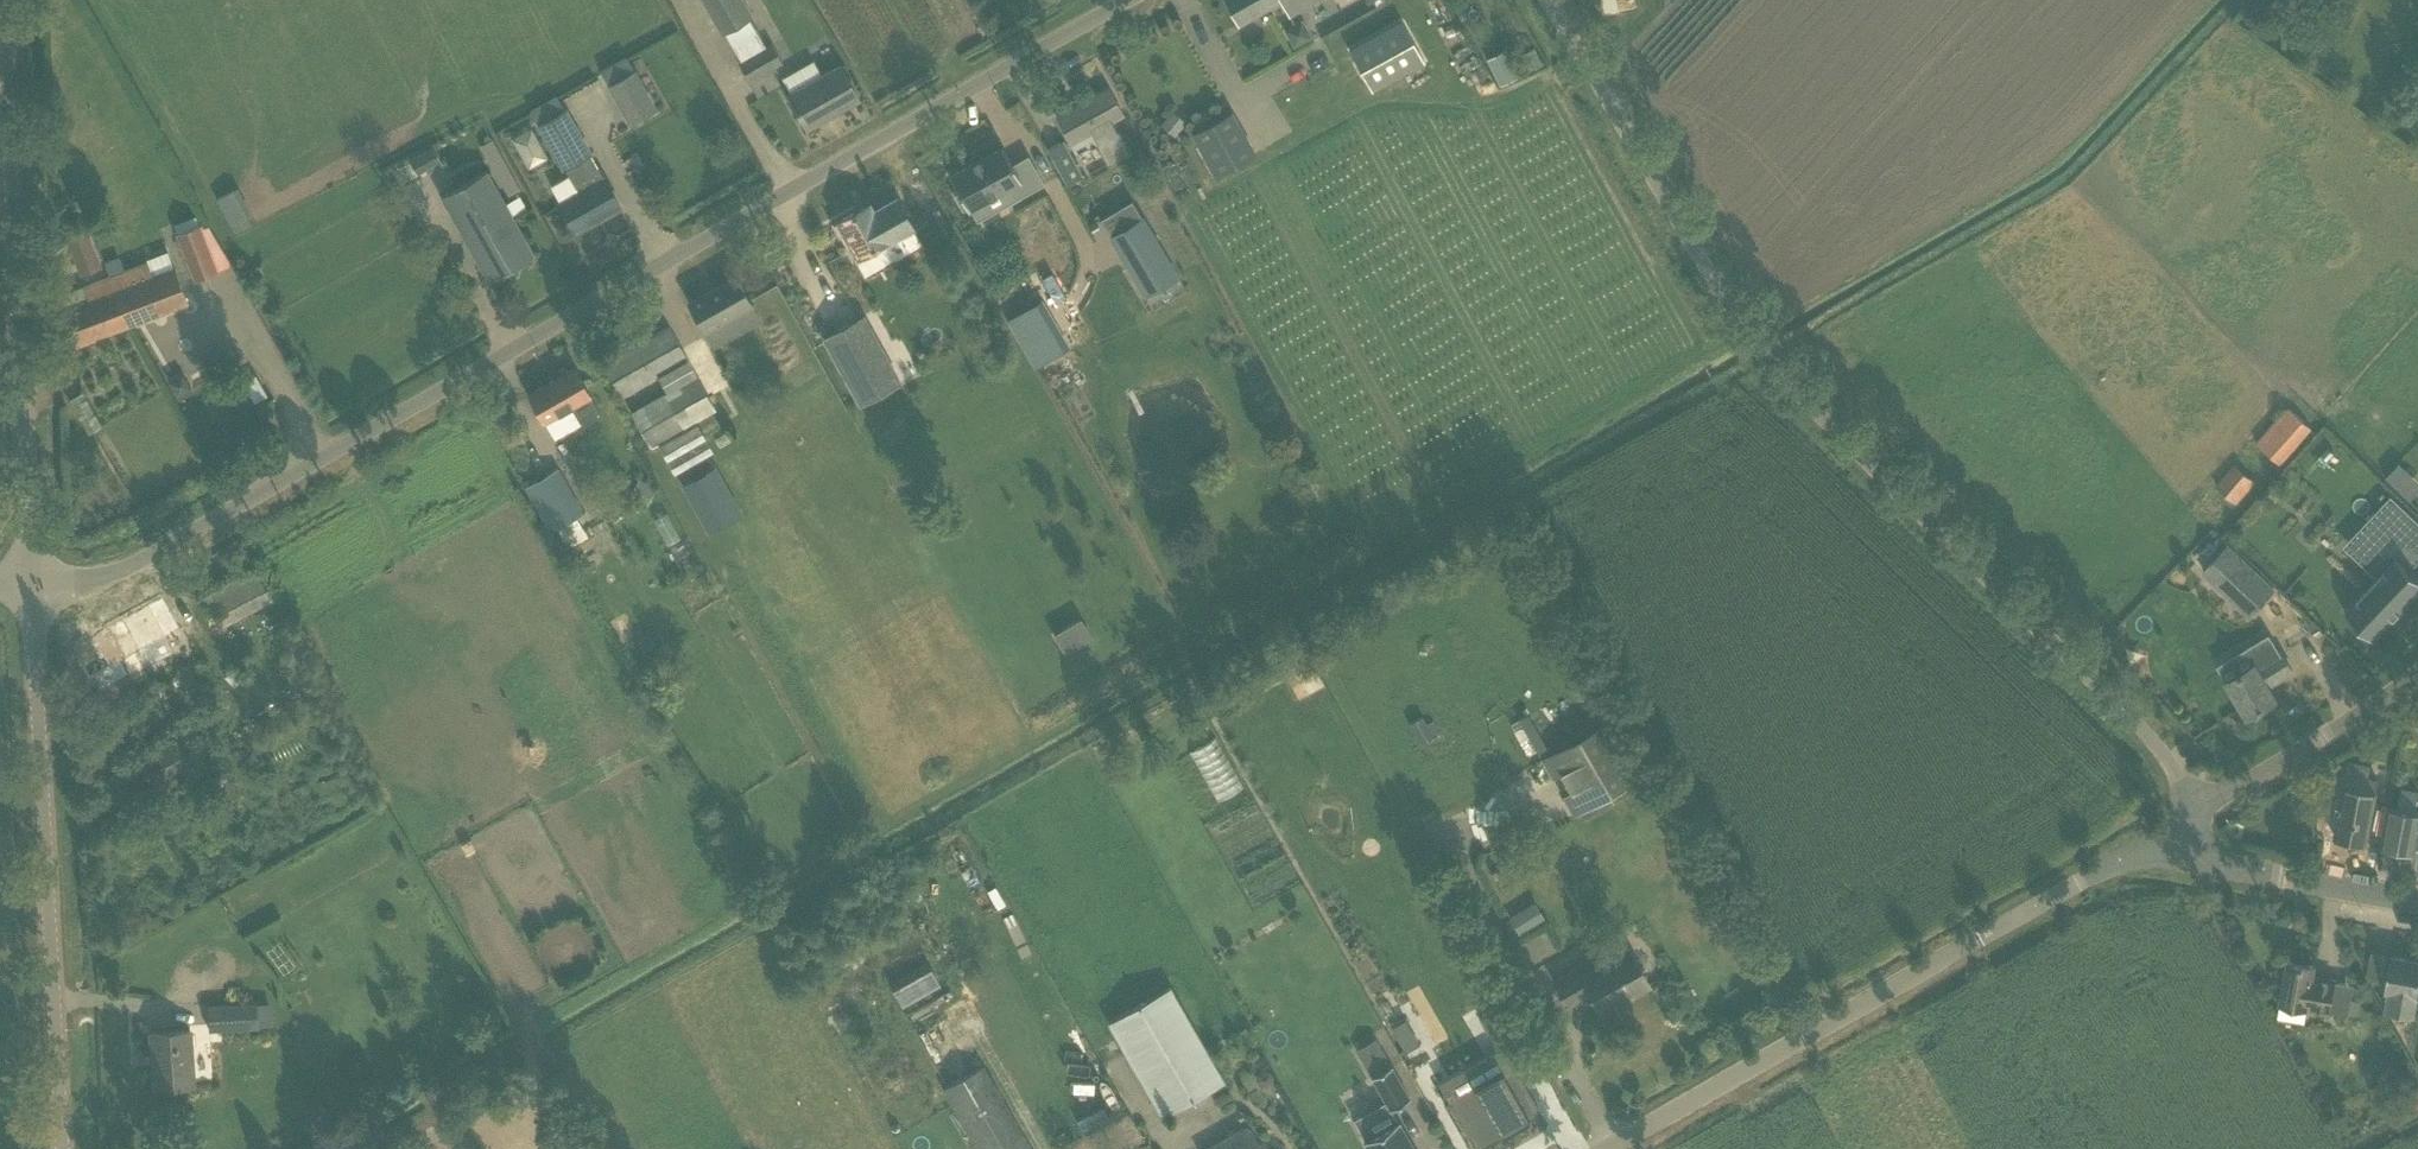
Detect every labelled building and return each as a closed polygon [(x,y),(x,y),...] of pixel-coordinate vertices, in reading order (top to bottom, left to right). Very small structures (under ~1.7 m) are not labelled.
[(751,80),(784,62),(773,42),(765,46),(750,18),(753,16),(744,0),(703,0),(721,33),(725,31),(740,59),(739,60),(751,80)] [(1238,22),(1278,0),(1225,0),(1238,22)] [(1293,12),(1314,0),(1286,0),(1293,12)] [(1284,29),(1294,48),(1312,38),(1302,19),(1284,29)] [(1401,19),(1348,49),(1372,92),(1425,62),(1401,19)] [(1506,50),(1486,59),(1499,85),(1518,76),(1506,50)] [(658,108),(636,68),(634,69),(609,83),(608,83),(629,122),(658,108)] [(807,129),(859,99),(840,68),(800,91),(798,87),(788,93),(807,129)] [(1123,115),(1109,88),(1057,116),(1072,143),(1093,132),(1099,143),(1097,145),(1109,165),(1130,152),(1119,132),(1117,133),(1110,122),(1123,115)] [(566,168),(570,175),(550,186),(560,203),(576,232),(621,207),(604,179),(590,155),(591,154),(558,95),(531,110),(564,169),(566,168)] [(1172,110),(1169,114),(1161,124),(1175,136),(1183,126),(1186,122),(1172,110)] [(1257,153),(1233,112),(1194,134),(1218,175),(1257,153)] [(513,136),(530,166),(550,155),(534,124),(513,136)] [(521,189),(492,138),(480,144),(509,195),(521,189)] [(1067,184),(1082,176),(1063,140),(1048,149),(1067,184)] [(968,210),(969,209),(977,223),(1006,206),(1022,197),(1015,184),(1021,181),(1002,147),(949,176),(959,193),(955,195),(963,209),(967,207),(968,210)] [(535,255),(487,171),(442,197),(489,281),(535,255)] [(237,187),(217,195),(233,230),(252,221),(237,187)] [(868,204),(839,220),(860,256),(891,239),(888,234),(911,221),(902,205),(877,219),(868,204)] [(176,232),(195,280),(219,270),(200,223),(176,232)] [(81,273),(103,263),(89,230),(67,239),(81,273)] [(1148,231),(1115,250),(1137,289),(1153,280),(1160,292),(1177,283),(1148,231)] [(154,275),(148,261),(110,277),(128,325),(188,301),(175,266),(154,275)] [(752,304),(736,276),(689,303),(704,330),(752,304)] [(76,345),(128,325),(110,277),(85,287),(90,301),(63,311),(76,345)] [(822,338),(860,405),(901,382),(864,314),(822,338)] [(717,407),(716,408),(669,326),(603,364),(623,398),(659,376),(667,391),(631,412),(651,448),(699,420),(704,429),(723,419),(717,407)] [(999,350),(992,336),(980,342),(988,356),(999,350)] [(1035,367),(1057,354),(1048,339),(1026,353),(1035,367)] [(590,395),(575,367),(528,394),(544,422),(546,421),(555,439),(581,425),(601,414),(590,395)] [(2312,429),(2287,407),(2256,442),(2281,463),(2312,429)] [(691,434),(675,436),(677,447),(663,450),(665,462),(695,457),(691,434)] [(233,456),(229,442),(214,447),(219,461),(233,456)] [(2396,487),(2411,472),(2400,462),(2386,477),(2396,487)] [(722,464),(686,481),(710,531),(746,514),(722,464)] [(2237,502),(2255,482),(2234,464),(2216,484),(2237,502)] [(580,501),(560,467),(525,486),(545,521),(550,531),(585,510),(580,501)] [(643,482),(635,497),(647,504),(655,489),(643,482)] [(2386,559),(2417,526),(2417,524),(2391,499),(2358,533),(2386,559)] [(2227,545),(2203,570),(2248,614),(2273,588),(2227,545)] [(2397,558),(2344,613),(2373,640),(2417,593),(2417,578),(2397,558)] [(261,566),(207,593),(223,625),(277,598),(261,566)] [(83,637),(100,685),(181,657),(172,631),(180,628),(172,606),(83,637)] [(1087,617),(1058,631),(1068,651),(1097,636),(1087,617)] [(2293,671),(2280,650),(2227,681),(2248,717),(2277,699),(2269,686),(2293,671)] [(1423,716),(1409,724),(1420,744),(1434,736),(1427,724),(1423,716)] [(1649,774),(1617,717),(1542,760),(1553,778),(1561,774),(1571,791),(1563,796),(1574,816),(1649,774)] [(1218,737),(1192,748),(1214,800),(1240,789),(1218,737)] [(2335,837),(2367,843),(2379,780),(2368,778),(2370,766),(2344,761),(2342,773),(2335,772),(2328,811),(2339,813),(2335,837)] [(2381,845),(2415,852),(2417,837),(2417,812),(2416,812),(2417,802),(2417,793),(2402,790),(2399,808),(2389,806),(2381,845)] [(460,844),(466,855),(476,849),(469,838),(460,844)] [(1519,934),(1530,927),(1520,910),(1509,917),(1519,934)] [(1553,979),(1556,984),(1568,1005),(1590,993),(1600,1012),(1649,984),(1628,946),(1596,964),(1592,957),(1553,979)] [(2369,980),(2382,982),(2386,954),(2371,952),(2367,976),(2369,980)] [(2417,1054),(2417,1052),(2417,1016),(2415,1015),(2417,996),(2417,960),(2392,955),(2385,990),(2388,991),(2385,1010),(2400,1012),(2398,1024),(2412,1026),(2409,1045),(2413,1054),(2417,1054)] [(2330,1011),(2335,980),(2313,977),(2315,966),(2288,961),(2281,1003),(2307,1008),(2307,1007),(2330,1011)] [(927,967),(895,986),(905,1004),(938,985),(927,967)] [(1160,1117),(1223,1082),(1169,987),(1106,1023),(1160,1117)] [(1505,999),(1478,1014),(1502,1056),(1529,1040),(1505,999)] [(280,1002),(258,1003),(208,1006),(209,1031),(260,1028),(260,1025),(281,1024),(280,1002)] [(1412,1031),(1405,1019),(1391,1027),(1398,1039),(1412,1031)] [(188,1029),(151,1032),(154,1086),(191,1083),(188,1029)] [(1356,1050),(1368,1071),(1388,1059),(1376,1038),(1356,1050)] [(2405,1076),(2378,1052),(2365,1066),(2392,1090),(2405,1076)] [(985,1064),(945,1086),(981,1148),(1034,1148),(985,1064)] [(1372,1076),(1389,1106),(1388,1107),(1389,1108),(1409,1097),(1408,1095),(1407,1096),(1390,1065),(1391,1065),(1390,1064),(1370,1075),(1371,1076),(1372,1076)] [(1264,1069),(1258,1073),(1256,1080),(1261,1087),(1268,1088),(1274,1084),(1275,1076),(1271,1070),(1264,1069)] [(1471,1148),(1476,1148),(1538,1114),(1534,1105),(1537,1104),(1517,1069),(1505,1076),(1502,1070),(1444,1103),(1471,1148)] [(1397,1120),(1398,1120),(1397,1119),(1362,1138),(1363,1140),(1364,1139),(1370,1148),(1413,1148),(1397,1120)] [(1249,1125),(1208,1148),(1262,1148),(1249,1125)]
